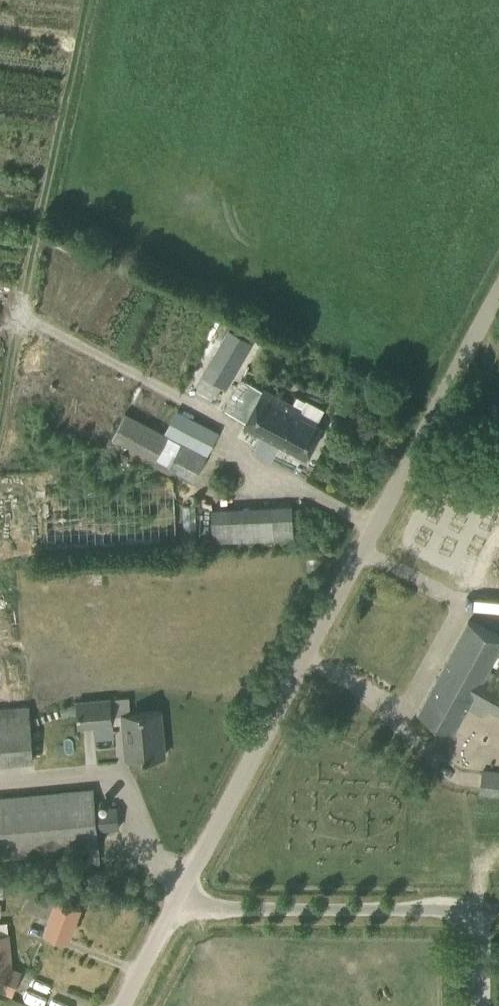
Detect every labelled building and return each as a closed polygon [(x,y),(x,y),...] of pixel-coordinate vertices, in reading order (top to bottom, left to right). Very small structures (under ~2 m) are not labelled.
[(232,329),(216,358),(237,370),(253,341),(232,329)] [(301,408),(284,399),(264,388),(245,423),(307,455),(322,427),(298,414),(301,408)] [(126,412),(113,436),(156,459),(169,435),(126,412)] [(181,443),(169,466),(194,479),(206,456),(181,443)] [(294,536),(293,504),(214,506),(215,538),(294,536)] [(498,646),(498,635),(469,619),(419,711),(454,730),(467,705),(482,713),(487,705),(498,711),(498,676),(486,669),(498,646)] [(112,723),(111,698),(79,700),(81,725),(112,723)] [(29,706),(0,708),(0,761),(34,758),(29,706)] [(161,710),(141,712),(126,713),(130,757),(165,754),(163,732),(160,733),(160,726),(162,726),(161,710)] [(482,770),(480,790),(498,792),(498,772),(482,770)] [(73,790),(0,797),(0,856),(78,849),(98,847),(96,828),(118,826),(116,805),(95,807),(93,788),(73,790)] [(30,885),(22,906),(50,916),(45,929),(49,930),(68,937),(80,904),(62,897),(31,885),(30,885)] [(0,934),(0,988),(12,993),(20,970),(12,967),(10,946),(8,933),(0,934)]
